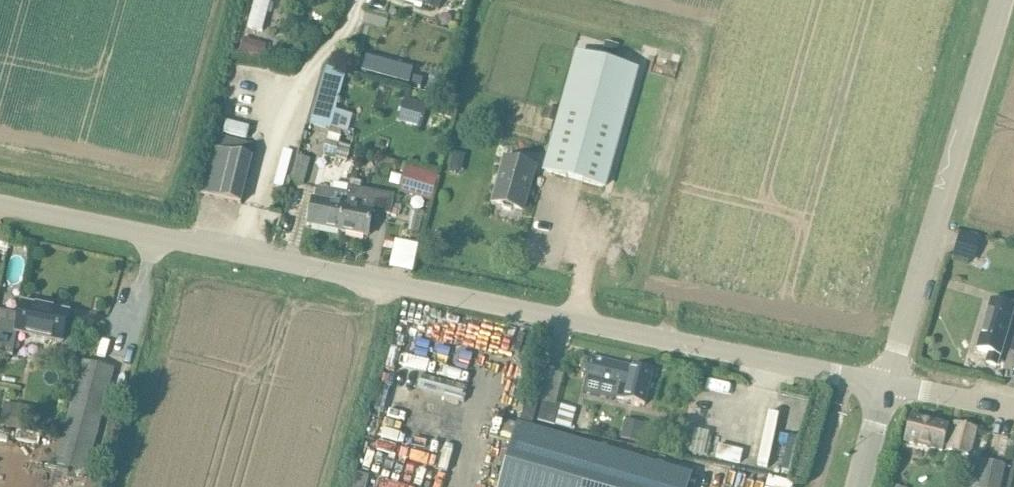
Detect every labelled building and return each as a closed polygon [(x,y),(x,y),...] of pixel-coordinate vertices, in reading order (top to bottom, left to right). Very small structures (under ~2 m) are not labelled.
[(427,7),(430,8),(432,3),(433,0),(402,0),(427,7)] [(244,39),(239,54),(252,58),(262,61),(267,46),(257,43),(244,39)] [(605,42),(600,58),(614,62),(619,46),(605,42)] [(603,189),(636,73),(578,57),(545,173),(603,189)] [(323,66),(307,124),(330,130),(345,79),(346,72),(345,72),(323,66)] [(413,100),(407,124),(421,128),(427,104),(413,100)] [(548,108),(544,120),(545,120),(553,123),(554,123),(557,110),(548,108)] [(227,123),(224,134),(246,140),(246,139),(249,128),(227,123)] [(327,142),(324,154),(335,157),(347,160),(350,148),(339,145),(342,134),(330,131),(327,142)] [(241,205),(252,159),(254,145),(229,138),(216,135),(212,149),(213,149),(201,195),(241,205)] [(311,160),(297,156),(290,181),(304,184),(311,160)] [(522,212),(534,170),(505,162),(493,204),(502,206),(503,210),(511,212),(514,210),(522,212)] [(416,169),(408,195),(431,202),(431,201),(439,176),(416,169)] [(346,206),(349,191),(317,186),(315,199),(314,199),(310,226),(341,232),(346,206)] [(346,206),(341,232),(368,237),(372,213),(393,216),(396,196),(350,187),(349,191),(346,206)] [(415,212),(411,232),(420,234),(423,213),(415,212)] [(996,368),(1008,327),(1013,309),(992,302),(986,320),(977,351),(988,355),(986,364),(996,368)] [(68,313),(22,304),(20,315),(0,312),(0,354),(12,357),(17,333),(63,342),(68,313)] [(592,358),(587,378),(591,379),(616,385),(613,399),(614,399),(645,406),(653,372),(592,358)] [(540,399),(538,406),(535,421),(538,421),(553,425),(553,424),(556,424),(560,405),(550,403),(550,401),(540,399)] [(531,430),(538,406),(527,403),(520,427),(531,430)] [(560,405),(556,424),(571,428),(575,410),(575,409),(560,405)] [(955,428),(912,418),(905,442),(942,451),(942,449),(969,456),(975,431),(956,426),(955,428)] [(623,430),(621,439),(640,444),(642,434),(644,425),(625,420),(623,430)] [(690,476),(531,430),(519,427),(502,486),(687,486),(690,476)] [(978,486),(1000,486),(1004,466),(984,462),(978,486)]
